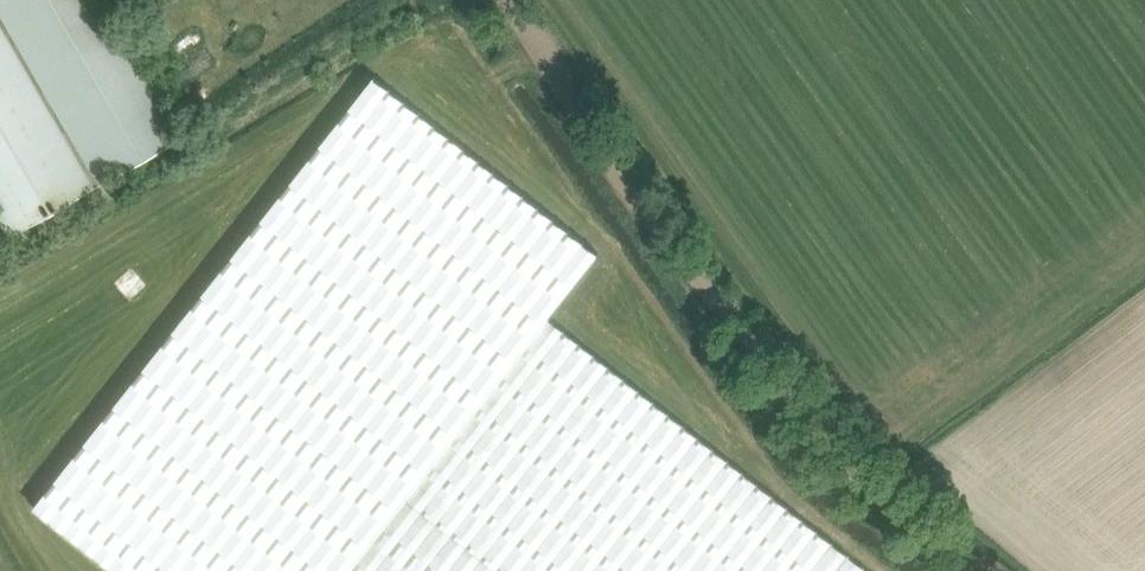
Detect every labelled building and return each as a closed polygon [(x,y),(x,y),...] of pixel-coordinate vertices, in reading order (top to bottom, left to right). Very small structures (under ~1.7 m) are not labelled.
[(187,135),(109,0),(0,0),(0,224),(8,239),(187,135)] [(37,509),(116,570),(869,570),(722,455),(549,318),(600,254),(377,78),(37,509)]
